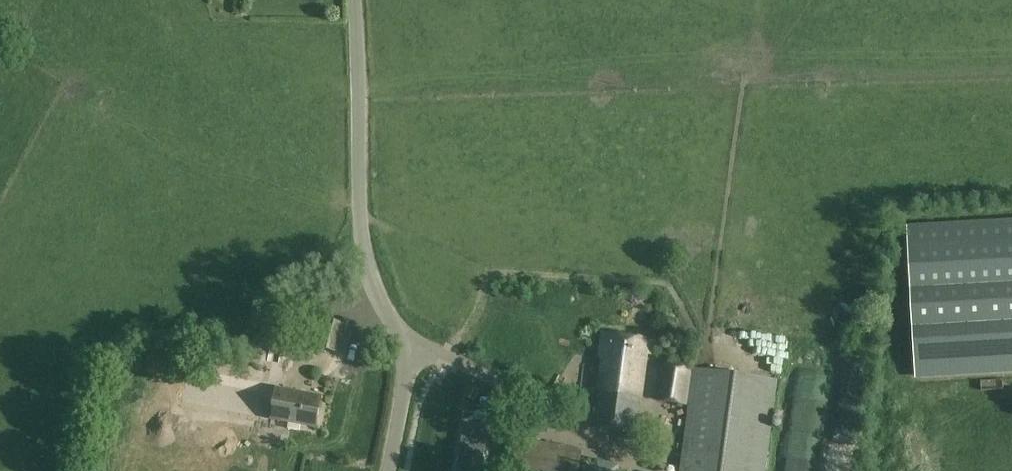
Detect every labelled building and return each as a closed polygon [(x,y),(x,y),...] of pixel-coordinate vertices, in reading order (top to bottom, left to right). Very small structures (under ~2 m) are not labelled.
[(910,224),(914,296),(1011,292),(1011,220),(910,224)] [(350,325),(323,318),(315,347),(342,354),(350,325)] [(912,328),(915,378),(1011,373),(1011,323),(912,328)] [(757,328),(745,329),(746,343),(751,343),(752,368),(777,367),(776,357),(784,356),(783,330),(758,332),(757,328)] [(594,429),(638,436),(645,373),(648,355),(674,359),(676,345),(603,334),(600,357),(603,359),(594,429)] [(283,346),(248,342),(246,359),(281,363),(283,346)] [(209,381),(228,384),(231,361),(212,359),(209,381)] [(231,363),(229,380),(243,382),(245,364),(231,363)] [(663,364),(658,402),(688,406),(693,368),(663,364)] [(689,408),(680,470),(767,470),(779,380),(695,369),(689,408)] [(279,389),(273,419),(316,428),(322,398),(279,389)] [(457,470),(482,470),(489,424),(473,422),(474,414),(465,412),(463,420),(465,421),(457,470)] [(511,470),(581,470),(584,449),(515,439),(511,470)] [(664,467),(674,468),(678,441),(668,439),(664,467)]
